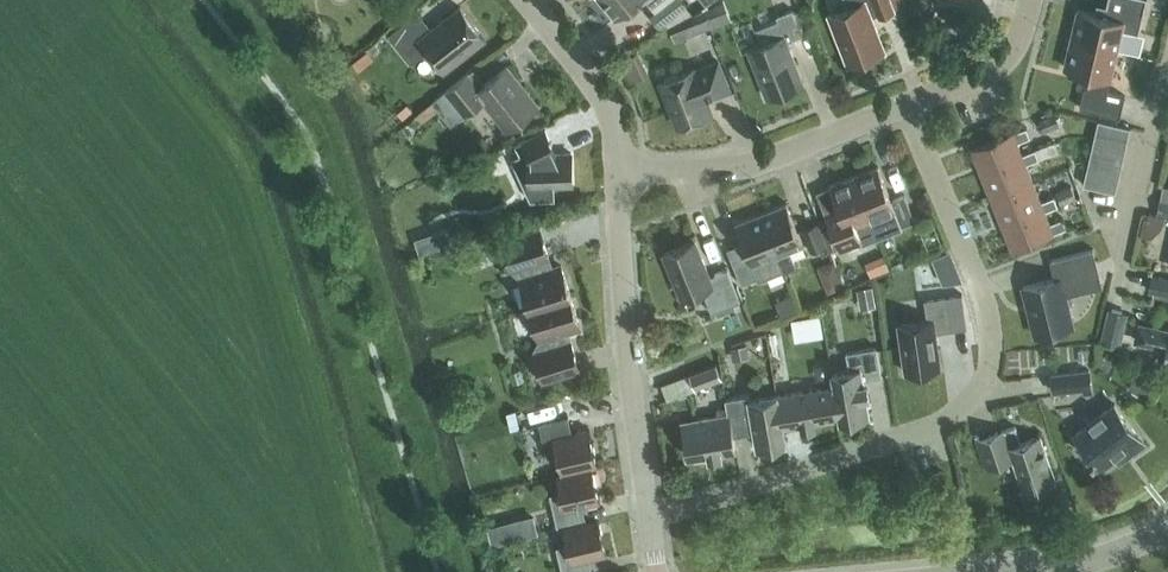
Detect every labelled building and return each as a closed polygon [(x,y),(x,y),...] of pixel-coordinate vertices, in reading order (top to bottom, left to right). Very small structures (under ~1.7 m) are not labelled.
[(615,17),(637,0),(601,0),(615,17)] [(650,16),(660,28),(688,6),(683,0),(670,0),(650,16)] [(848,7),(831,14),(851,64),(883,51),(869,17),(878,13),(879,16),(895,10),(894,8),(905,3),(904,0),(845,0),(848,7)] [(1078,9),(1071,37),(1117,48),(1122,28),(1139,32),(1143,14),(1147,0),(1108,0),(1104,15),(1078,9)] [(485,36),(461,7),(433,29),(418,11),(388,35),(411,63),(431,48),(446,66),(443,68),(444,69),(485,36)] [(704,9),(685,20),(691,35),(710,27),(704,9)] [(803,34),(793,9),(777,15),(778,20),(756,28),(762,44),(748,49),(767,97),(804,82),(787,40),(803,34)] [(1117,48),(1071,37),(1064,66),(1092,73),(1089,86),(1085,85),(1080,107),(1120,116),(1125,95),(1106,90),(1110,77),(1111,77),(1117,48)] [(354,53),(365,62),(376,48),(365,39),(354,53)] [(706,97),(729,88),(718,60),(695,69),(694,68),(661,81),(678,126),(712,113),(706,97)] [(507,129),(538,105),(507,65),(486,83),(474,68),(446,90),(465,114),(484,99),(507,129)] [(407,103),(397,111),(403,118),(413,110),(407,103)] [(1059,125),(1054,113),(1038,119),(1043,131),(1059,125)] [(1098,119),(1095,135),(1127,143),(1131,127),(1098,119)] [(971,148),(982,174),(1023,157),(1022,154),(1017,142),(1030,136),(1027,127),(1013,132),(1013,131),(971,148)] [(520,153),(512,157),(531,199),(555,198),(555,184),(573,183),(571,152),(557,153),(552,143),(545,129),(515,144),(520,153)] [(1091,151),(1123,159),(1127,143),(1095,135),(1091,151)] [(1023,157),(982,174),(992,199),(1033,182),(1026,163),(1039,158),(1035,148),(1022,154),(1023,157)] [(1119,175),(1123,159),(1091,151),(1087,168),(1119,175)] [(878,237),(902,227),(901,225),(915,220),(905,194),(891,199),(878,166),(854,175),(863,197),(871,219),(878,237)] [(1116,191),(1119,175),(1087,168),(1083,184),(1116,191)] [(825,212),(840,249),(862,241),(863,243),(878,237),(871,219),(863,197),(854,175),(830,185),(839,207),(825,212)] [(1033,182),(992,199),(1002,224),(1044,207),(1045,210),(1058,205),(1054,195),(1041,201),(1033,182)] [(1062,203),(1077,197),(1071,183),(1057,189),(1062,203)] [(1163,184),(1156,214),(1167,217),(1167,185),(1163,184)] [(761,212),(784,269),(796,265),(790,250),(803,245),(787,202),(761,212)] [(1050,222),(1045,210),(1044,207),(1002,224),(1012,250),(1054,233),(1054,232),(1067,227),(1063,217),(1050,222)] [(784,269),(761,212),(736,222),(747,250),(731,257),(741,283),(758,277),(759,280),(784,269)] [(827,244),(818,221),(802,227),(811,250),(827,244)] [(530,308),(571,295),(562,265),(550,269),(546,258),(549,257),(540,228),(503,239),(512,268),(518,266),(522,277),(521,278),(530,308)] [(710,276),(695,240),(664,252),(682,297),(702,289),(712,312),(740,300),(728,269),(710,276)] [(875,271),(894,264),(888,247),(869,254),(875,271)] [(1094,249),(1051,259),(1051,260),(1052,260),(1056,278),(1023,286),(1035,334),(1073,325),(1066,295),(1103,285),(1103,284),(1102,285),(1093,250),(1094,249)] [(827,277),(825,284),(828,292),(845,285),(840,271),(827,277)] [(1152,272),(1148,290),(1167,295),(1167,276),(1152,272)] [(857,289),(861,309),(877,306),(873,286),(865,287),(857,289)] [(793,293),(775,300),(781,316),(799,308),(793,293)] [(927,320),(898,324),(905,371),(941,366),(936,331),(967,327),(963,293),(924,299),(927,320)] [(580,324),(571,295),(530,308),(539,337),(540,337),(543,348),(534,351),(543,380),(580,369),(571,339),(568,340),(564,329),(580,324)] [(707,320),(718,341),(755,322),(744,302),(707,320)] [(1129,312),(1108,308),(1100,341),(1121,345),(1129,312)] [(1139,324),(1135,339),(1166,346),(1163,362),(1167,363),(1167,330),(1139,324)] [(750,356),(747,343),(731,347),(734,360),(750,356)] [(841,421),(842,420),(842,419),(869,414),(863,378),(881,374),(876,346),(846,352),(849,370),(832,373),(834,385),(840,416),(841,421)] [(722,378),(716,363),(689,373),(695,388),(722,378)] [(1089,369),(1052,373),(1054,391),(1083,388),(1084,395),(1092,394),(1089,369)] [(1152,373),(1134,369),(1130,387),(1149,391),(1152,373)] [(783,426),(840,416),(834,385),(777,395),(783,426)] [(786,442),(783,426),(777,395),(750,399),(749,394),(725,398),(728,413),(730,413),(733,435),(754,431),(757,447),(784,442),(784,443),(786,442)] [(1115,403),(1076,433),(1100,465),(1125,446),(1129,452),(1144,441),(1115,403)] [(736,448),(733,435),(730,413),(728,413),(683,421),(688,454),(688,455),(688,456),(709,452),(710,456),(722,454),(721,450),(736,448)] [(562,472),(592,465),(598,464),(589,429),(572,433),(568,416),(539,423),(547,457),(558,455),(562,472)] [(1056,481),(1040,436),(1021,443),(1016,430),(1017,430),(1016,426),(1004,430),(1004,429),(976,439),(986,467),(1001,462),(1013,458),(1025,491),(1056,481)] [(587,521),(583,504),(600,500),(592,465),(562,472),(557,473),(561,491),(550,493),(558,528),(564,527),(563,527),(587,521)] [(549,529),(546,517),(522,523),(525,535),(549,529)] [(587,521),(563,527),(564,527),(567,544),(556,546),(562,571),(593,571),(590,557),(607,553),(599,518),(587,521)]
